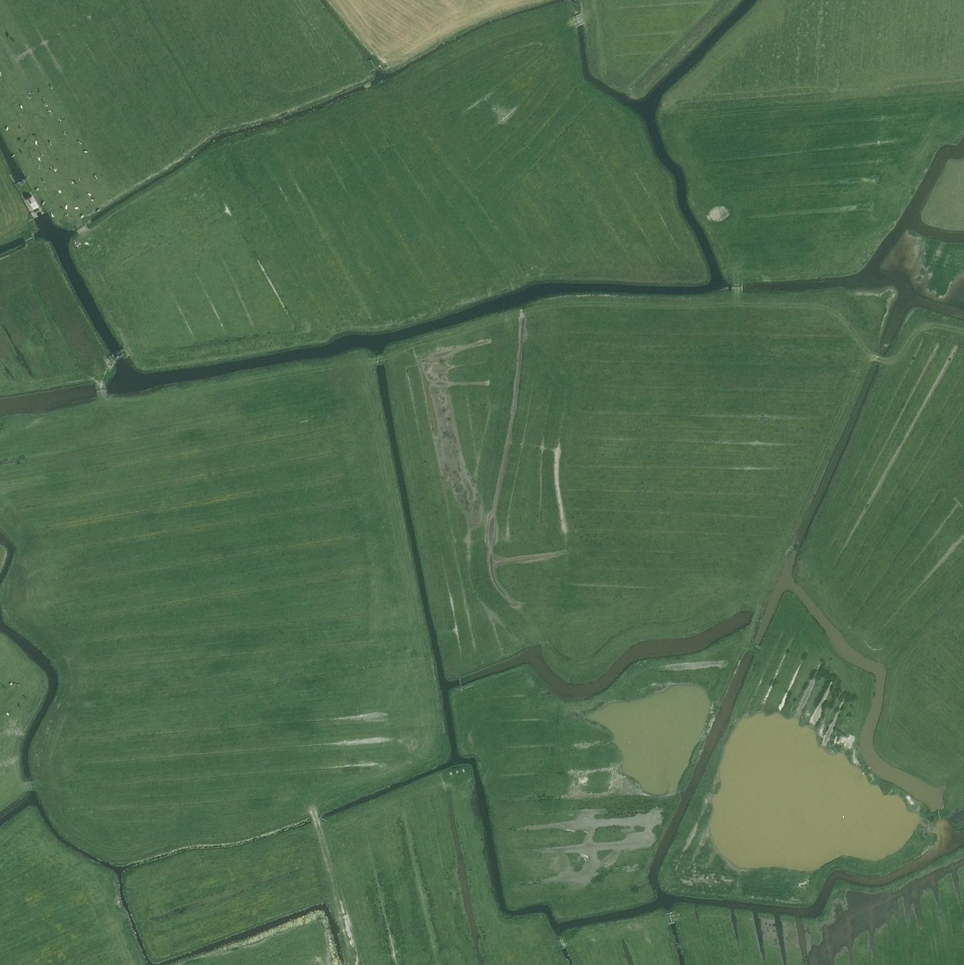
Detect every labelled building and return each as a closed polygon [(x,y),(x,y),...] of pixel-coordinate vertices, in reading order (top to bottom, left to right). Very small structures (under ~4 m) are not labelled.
[(27,198),(30,204),(35,201),(32,195),(27,198)]
